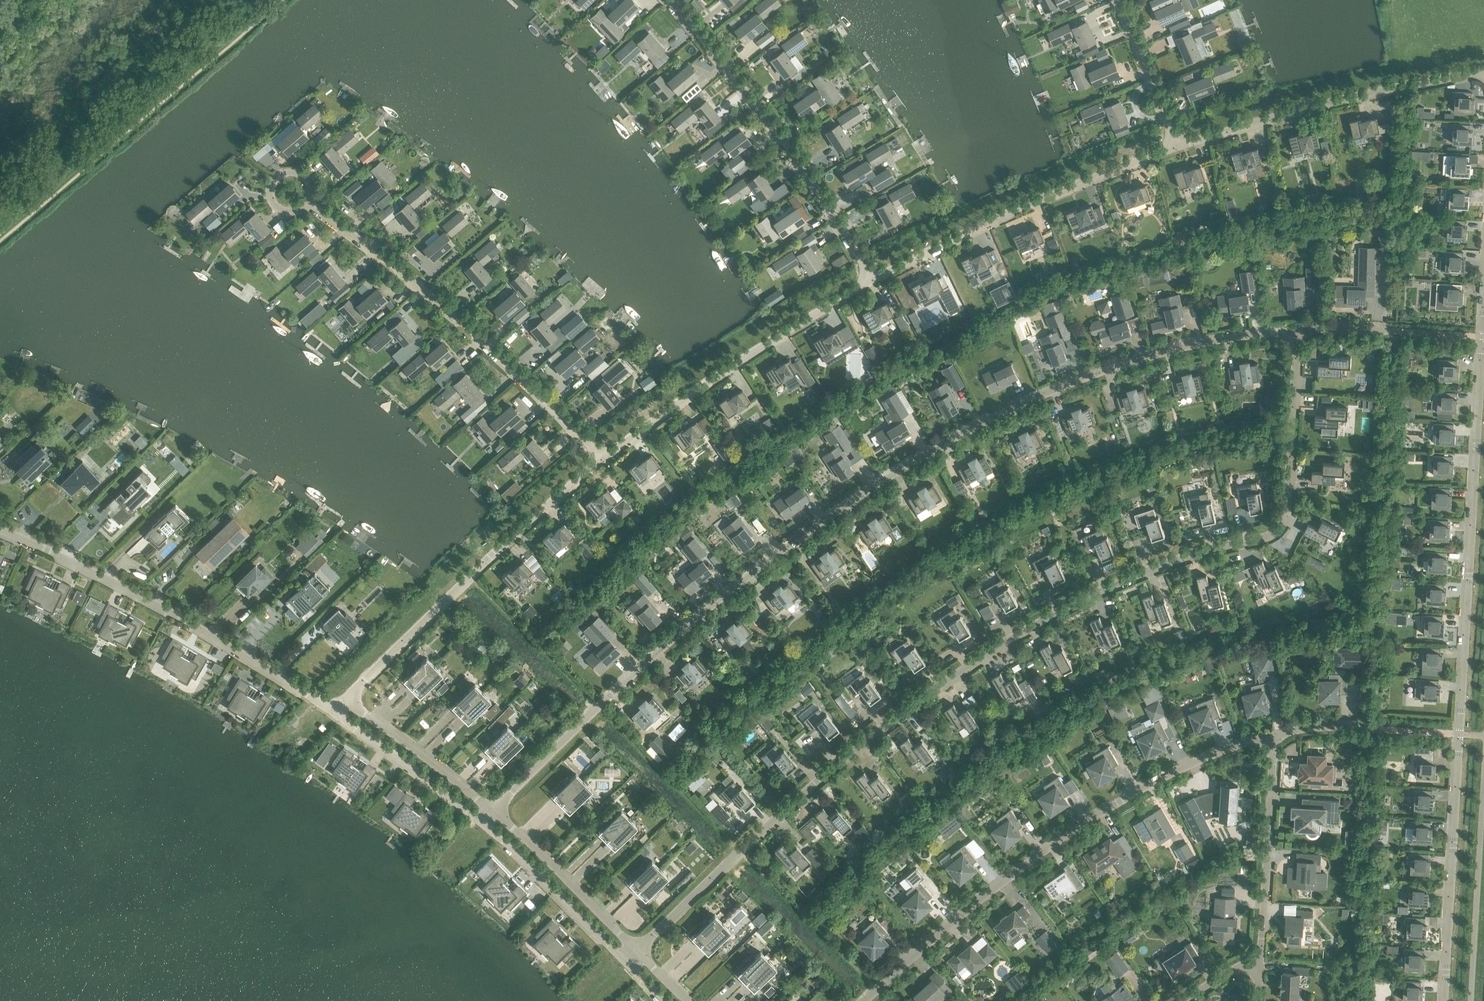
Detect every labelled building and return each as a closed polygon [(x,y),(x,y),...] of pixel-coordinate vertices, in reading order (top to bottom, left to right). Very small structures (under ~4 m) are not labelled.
[(577,2),(584,8),(592,0),(579,0),(577,2)] [(609,15),(610,16),(607,18),(599,10),(591,18),(614,41),(621,34),(620,32),(623,29),(619,25),(638,7),(631,0),(625,0),(609,15)] [(755,8),(759,13),(756,15),(755,14),(735,31),(744,42),(764,25),(759,18),(762,16),(762,17),(779,3),(776,0),(765,0),(755,8)] [(1046,12),(1056,7),(1054,1),(1056,0),(1041,0),(1046,12)] [(1085,0),(1074,6),(1078,12),(1088,7),(1085,0)] [(1198,5),(1196,0),(1183,0),(1184,0),(1180,2),(1179,0),(1155,0),(1151,2),(1155,10),(1155,9),(1156,11),(1161,24),(1185,14),(1182,6),(1185,4),(1188,9),(1198,5)] [(738,15),(729,23),(732,27),(742,19),(738,15)] [(1176,33),(1191,26),(1188,19),(1170,27),(1173,34),(1176,33)] [(1075,33),(1082,47),(1095,42),(1086,22),(1073,28),(1074,29),(1071,31),(1068,25),(1049,34),(1053,44),(1073,35),(1072,34),(1075,33)] [(1198,42),(1217,34),(1213,23),(1203,28),(1201,22),(1191,26),(1176,33),(1180,43),(1179,43),(1187,63),(1200,57),(1194,42),(1197,41),(1198,42)] [(646,23),(636,32),(640,37),(650,28),(646,23)] [(652,58),(663,49),(649,33),(638,42),(639,43),(636,45),(632,41),(616,55),(623,63),(639,49),(641,46),(652,58)] [(799,33),(782,45),(786,50),(783,52),(782,52),(771,60),(784,77),(788,74),(794,81),(806,73),(802,68),(797,72),(795,69),(785,56),(788,53),(789,54),(806,42),(799,33)] [(776,43),(765,51),(768,56),(779,48),(776,43)] [(1093,45),(1083,50),(1086,55),(1095,51),(1093,45)] [(1105,49),(1096,53),(1099,61),(1108,57),(1105,49)] [(605,59),(596,67),(601,73),(610,66),(605,59)] [(1095,86),(1119,75),(1114,62),(1090,73),(1090,74),(1087,75),(1082,65),(1072,69),(1080,89),(1091,85),(1088,79),(1092,77),(1095,86)] [(1216,81),(1236,73),(1232,63),(1212,70),(1214,76),(1210,77),(1210,76),(1195,82),(1186,86),(1191,99),(1215,89),(1212,81),(1215,80),(1216,81)] [(688,65),(668,82),(669,83),(666,85),(659,77),(650,84),(664,100),(672,93),(669,88),(672,86),(677,93),(697,76),(688,65)] [(840,98),(834,91),(822,73),(813,80),(819,89),(816,91),(815,90),(794,105),(802,116),(827,99),(831,104),(840,98)] [(1192,73),(1183,77),(1186,86),(1195,82),(1192,73)] [(696,83),(681,96),(686,102),(701,89),(696,83)] [(632,92),(626,98),(631,104),(638,99),(632,92)] [(1454,112),(1474,113),(1474,103),(1472,103),(1473,93),(1452,92),(1452,99),(1455,99),(1454,112)] [(717,119),(719,118),(706,101),(695,110),(695,111),(692,113),(689,108),(672,122),(679,130),(696,117),(695,116),(698,114),(707,126),(708,126),(717,119)] [(1108,112),(1114,127),(1127,122),(1120,102),(1106,107),(1107,108),(1103,109),(1101,104),(1082,112),(1086,122),(1105,114),(1105,113),(1108,112)] [(314,106),(298,120),(302,124),(299,127),(298,126),(278,143),(274,147),(283,157),(287,153),(287,154),(307,136),(301,130),(304,127),(305,128),(321,114),(314,106)] [(822,118),(831,112),(827,106),(818,113),(822,118)] [(856,107),(838,119),(841,124),(838,126),(838,125),(826,132),(837,150),(849,143),(840,129),(843,127),(844,128),(862,116),(856,107)] [(1418,107),(1418,117),(1429,118),(1429,112),(1424,111),(1424,107),(1418,107)] [(707,126),(703,129),(709,137),(723,126),(717,119),(708,126),(707,126)] [(1372,134),(1380,132),(1377,119),(1370,120),(1370,119),(1364,121),(1362,122),(1361,119),(1350,121),(1353,138),(1354,138),(1355,144),(1365,142),(1364,136),(1365,136),(1365,135),(1372,133),(1372,134)] [(1127,124),(1114,129),(1118,137),(1130,132),(1127,124)] [(1453,131),(1452,143),(1459,144),(1459,146),(1465,147),(1465,144),(1472,145),(1472,135),(1470,135),(1471,125),(1451,124),(1450,131),(1453,131)] [(733,125),(728,129),(732,134),(736,130),(733,125)] [(350,131),(334,144),(337,149),(335,151),(331,147),(320,156),(337,176),(348,167),(337,154),(340,152),(341,153),(357,139),(350,131)] [(741,131),(724,144),(725,145),(722,147),(718,142),(701,155),(708,164),(725,151),(724,150),(727,148),(732,155),(749,142),(741,131)] [(1312,149),(1319,147),(1316,134),(1310,135),(1309,134),(1303,136),(1304,136),(1301,137),(1300,134),(1289,137),(1293,153),(1294,153),(1296,158),(1303,156),(1302,151),(1305,150),(1304,150),(1312,148),(1312,149)] [(1326,141),(1321,142),(1324,154),(1330,152),(1326,141)] [(263,148),(267,152),(272,148),(268,144),(263,148)] [(885,144),(866,155),(869,160),(866,162),(866,161),(843,175),(850,187),(868,176),(876,190),(893,179),(888,170),(875,177),(873,174),(873,173),(868,166),(872,164),(872,165),(890,154),(885,144)] [(849,146),(842,150),(846,157),(853,152),(849,146)] [(373,147),(359,158),(365,165),(378,154),(373,147)] [(1269,148),(1262,150),(1264,156),(1271,154),(1269,148)] [(1254,165),(1262,162),(1258,150),(1252,151),(1251,150),(1246,152),(1246,153),(1243,154),(1242,150),(1231,154),(1236,170),(1237,170),(1239,174),(1246,172),(1245,168),(1247,167),(1247,166),(1254,164),(1254,165)] [(1409,151),(1409,159),(1419,160),(1420,152),(1409,151)] [(728,163),(735,172),(746,163),(739,154),(728,163)] [(1446,175),(1470,177),(1471,167),(1468,167),(1469,157),(1444,155),(1443,164),(1446,164),(1446,175)] [(350,198),(354,194),(356,196),(365,207),(385,190),(379,183),(382,181),(386,185),(394,178),(380,162),(372,169),(379,178),(376,180),(375,179),(364,189),(362,187),(357,181),(345,192),(350,198)] [(1198,182),(1205,180),(1201,167),(1195,169),(1195,168),(1189,170),(1189,171),(1187,172),(1186,168),(1175,172),(1180,188),(1191,185),(1192,186),(1193,187),(1194,188),(1197,187),(1198,185),(1199,184),(1198,182)] [(772,191),(760,173),(748,182),(749,182),(746,184),(742,180),(725,192),(732,201),(749,189),(748,188),(751,186),(761,199),(753,204),(759,213),(781,197),(775,189),(772,191)] [(1384,182),(1375,184),(1377,190),(1385,189),(1384,182)] [(422,184),(406,198),(410,202),(407,205),(407,204),(400,210),(394,203),(379,216),(385,223),(396,213),(410,229),(421,220),(410,208),(413,206),(414,206),(430,193),(422,184)] [(229,185),(209,202),(210,203),(207,205),(203,201),(187,214),(194,223),(206,213),(209,216),(203,221),(210,229),(220,221),(213,212),(216,210),(219,212),(238,195),(229,185)] [(908,185),(890,195),(892,200),(889,202),(889,201),(876,208),(887,226),(899,220),(891,205),(894,204),(895,205),(913,194),(908,185)] [(1144,201),(1151,199),(1146,186),(1140,188),(1140,187),(1134,189),(1134,190),(1132,191),(1131,188),(1120,192),(1126,208),(1137,204),(1136,203),(1143,201),(1144,201)] [(1455,210),(1461,210),(1461,208),(1468,208),(1469,199),(1466,199),(1467,189),(1447,188),(1446,207),(1456,208),(1455,210)] [(885,193),(872,200),(876,208),(889,201),(885,193)] [(388,194),(376,204),(382,209),(393,199),(388,194)] [(795,195),(788,199),(795,209),(796,209),(801,206),(802,205),(795,195)] [(259,238),(269,229),(250,206),(239,216),(245,223),(243,225),(239,221),(223,235),(230,243),(246,229),(245,228),(248,226),(259,238)] [(1093,228),(1105,223),(1099,206),(1093,209),(1092,207),(1086,209),(1086,208),(1080,210),(1080,211),(1078,212),(1077,209),(1066,213),(1072,229),(1082,225),(1085,231),(1092,228),(1093,228)] [(1235,208),(1228,210),(1231,223),(1239,221),(1235,208)] [(796,209),(774,224),(775,225),(772,227),(765,218),(756,224),(768,242),(777,236),(774,231),(777,228),(782,236),(804,221),(796,209)] [(1117,211),(1111,213),(1114,221),(1120,219),(1117,211)] [(460,212),(444,226),(448,231),(445,233),(444,232),(424,249),(433,260),(453,243),(447,236),(450,234),(451,235),(467,221),(460,212)] [(423,220),(412,229),(419,237),(430,228),(423,220)] [(1448,227),(1447,239),(1454,240),(1454,242),(1459,242),(1460,240),(1466,240),(1467,231),(1465,231),(1465,221),(1445,220),(1445,226),(1448,227)] [(801,227),(791,234),(796,241),(806,234),(801,227)] [(1038,244),(1045,241),(1039,229),(1034,231),(1033,230),(1027,232),(1028,233),(1025,234),(1024,231),(1013,236),(1020,252),(1031,247),(1031,246),(1037,243),(1038,244)] [(270,232),(258,243),(263,249),(275,238),(270,232)] [(305,235),(285,252),(285,253),(282,256),(275,247),(267,255),(281,271),(289,263),(285,259),(288,256),(294,263),(314,246),(305,235)] [(821,265),(812,252),(816,249),(812,243),(815,241),(812,235),(792,247),(798,256),(795,258),(792,253),(774,264),(780,273),(797,262),(797,261),(800,259),(809,273),(821,265)] [(1055,238),(1047,242),(1052,251),(1059,248),(1055,238)] [(492,241),(476,255),(479,259),(477,261),(476,261),(465,270),(479,286),(490,277),(479,264),(482,262),(483,263),(499,249),(492,241)] [(413,246),(407,251),(410,255),(416,250),(413,246)] [(1366,286),(1375,286),(1376,248),(1359,248),(1358,286),(1336,286),(1336,296),(1335,296),(1335,299),(1336,299),(1336,306),(1353,307),(1353,303),(1365,304),(1366,286)] [(994,250),(987,253),(993,264),(999,261),(994,250)] [(1242,259),(1252,258),(1252,251),(1241,252),(1242,259)] [(1446,258),(1445,271),(1452,272),(1452,274),(1458,274),(1458,272),(1465,272),(1465,263),(1463,263),(1463,253),(1443,251),(1443,258),(1446,258)] [(988,267),(993,264),(987,253),(987,252),(981,255),(981,254),(975,256),(976,257),(973,258),(972,255),(962,260),(969,276),(978,272),(982,280),(992,275),(988,267)] [(306,257),(312,264),(315,261),(309,254),(306,257)] [(333,290),(344,281),(330,265),(319,274),(320,275),(317,277),(313,273),(297,287),(304,295),(320,281),(320,280),(323,278),(333,290)] [(1306,268),(1307,284),(1315,284),(1314,268),(1306,268)] [(1247,292),(1256,291),(1253,271),(1246,272),(1240,273),(1244,295),(1236,297),(1235,294),(1220,296),(1222,303),(1219,304),(1219,307),(1218,307),(1218,309),(1219,309),(1221,316),(1238,314),(1238,311),(1250,309),(1247,295),(1247,292)] [(1139,272),(1129,274),(1133,288),(1143,286),(1139,272)] [(525,298),(533,291),(519,275),(511,282),(518,291),(515,293),(514,292),(494,309),(503,320),(523,303),(518,296),(521,294),(525,298)] [(495,276),(482,287),(487,292),(500,281),(495,276)] [(945,294),(943,289),(936,277),(931,280),(930,279),(925,282),(923,284),(921,281),(911,286),(919,301),(928,296),(931,302),(940,297),(949,315),(960,309),(951,291),(945,294)] [(1302,295),(1305,295),(1304,277),(1296,278),(1296,277),(1294,277),(1294,278),(1291,278),(1291,281),(1284,281),(1284,296),(1287,296),(1288,308),(1302,307),(1302,295)] [(374,285),(368,278),(363,283),(369,290),(374,285)] [(1114,290),(1122,287),(1120,281),(1112,284),(1114,290)] [(1437,308),(1450,309),(1456,309),(1456,304),(1463,304),(1463,295),(1461,295),(1461,285),(1438,283),(1437,308)] [(350,289),(346,284),(336,293),(340,298),(350,289)] [(377,289),(357,306),(358,307),(355,309),(348,301),(340,308),(353,324),(362,317),(358,313),(361,310),(366,317),(386,300),(377,289)] [(1134,315),(1126,292),(1111,297),(1119,320),(1104,325),(1104,322),(1099,320),(1093,322),(1090,327),(1092,333),(1097,336),(1100,335),(1101,337),(1100,338),(1100,340),(1101,340),(1104,347),(1121,341),(1120,338),(1131,335),(1127,321),(1125,321),(1124,318),(1134,315)] [(771,293),(763,298),(769,307),(777,302),(771,293)] [(1180,313),(1183,312),(1179,295),(1171,296),(1171,295),(1169,296),(1169,297),(1159,299),(1164,321),(1151,324),(1154,334),(1172,330),(1171,327),(1183,324),(1180,313)] [(558,300),(541,314),(545,318),(542,321),(542,320),(531,329),(545,345),(556,336),(545,324),(548,322),(549,322),(565,309),(558,300)] [(886,319),(893,315),(886,303),(881,306),(880,305),(875,308),(875,309),(873,310),(871,307),(861,313),(869,328),(871,327),(873,332),(880,328),(877,324),(880,322),(879,322),(886,318),(886,319)] [(527,307),(514,318),(518,323),(531,312),(527,307)] [(310,311),(300,320),(307,327),(316,318),(310,311)] [(1050,328),(1053,327),(1055,333),(1052,334),(1051,333),(1049,334),(1050,335),(1047,336),(1048,339),(1041,342),(1046,355),(1049,354),(1054,365),(1067,360),(1063,349),(1065,348),(1061,338),(1063,337),(1064,339),(1072,336),(1063,311),(1046,318),(1050,328)] [(578,313),(559,328),(561,330),(568,338),(569,340),(587,324),(578,313)] [(901,315),(894,319),(901,331),(908,327),(901,315)] [(404,345),(415,336),(401,320),(390,329),(391,330),(388,332),(385,328),(368,342),(376,350),(392,336),(391,335),(394,333),(404,345)] [(591,329),(575,343),(579,348),(576,350),(575,349),(555,366),(564,377),(580,364),(592,377),(606,364),(599,356),(588,365),(584,360),(579,353),(581,351),(582,351),(598,338),(591,329)] [(838,347),(844,343),(837,331),(832,334),(831,333),(826,336),(826,337),(824,338),(822,336),(812,342),(821,356),(822,356),(825,360),(831,356),(829,352),(831,350),(837,346),(838,347)] [(1068,339),(1072,349),(1078,347),(1074,337),(1068,339)] [(442,343),(426,357),(427,358),(424,360),(420,356),(404,369),(411,378),(427,364),(427,363),(430,361),(435,367),(451,354),(442,343)] [(873,345),(864,351),(872,365),(882,360),(873,345)] [(561,355),(554,346),(544,353),(552,363),(561,355)] [(1342,367),(1350,368),(1351,357),(1330,356),(1329,365),(1318,365),(1317,375),(1341,376),(1342,367)] [(949,358),(943,361),(947,367),(952,364),(949,358)] [(618,360),(602,373),(608,381),(605,383),(604,382),(597,388),(594,392),(608,408),(618,398),(608,386),(611,384),(611,385),(627,371),(618,360)] [(797,371),(789,360),(784,364),(783,362),(778,366),(776,368),(775,365),(765,371),(774,386),(783,380),(789,389),(799,383),(793,374),(797,371)] [(1440,366),(1439,379),(1446,380),(1445,382),(1451,382),(1451,380),(1458,380),(1459,371),(1456,371),(1457,361),(1437,360),(1437,366),(1440,366)] [(1252,382),(1260,380),(1257,363),(1249,365),(1249,362),(1241,363),(1241,366),(1228,368),(1231,384),(1229,384),(1230,392),(1245,390),(1244,385),(1252,384),(1252,382)] [(455,364),(442,375),(448,381),(460,370),(455,364)] [(947,367),(944,368),(951,381),(959,376),(952,364),(947,367)] [(1006,383),(1017,377),(1011,365),(1000,370),(999,367),(986,373),(989,380),(986,381),(987,384),(986,384),(987,387),(988,386),(992,393),(1008,385),(1006,383)] [(801,377),(810,390),(817,385),(809,373),(801,377)] [(1196,392),(1204,390),(1200,373),(1191,376),(1191,373),(1183,375),(1184,377),(1171,381),(1175,397),(1188,394),(1188,396),(1196,395),(1196,392)] [(482,394),(468,378),(465,375),(454,384),(458,388),(455,391),(452,386),(435,400),(442,408),(459,395),(458,394),(461,391),(471,404),(482,394)] [(649,375),(639,382),(646,392),(656,384),(649,375)] [(601,379),(594,385),(597,388),(604,382),(601,379)] [(951,400),(954,398),(946,383),(939,386),(938,385),(936,387),(937,387),(934,389),(936,392),(929,395),(936,408),(939,407),(944,417),(957,410),(951,400)] [(1142,407),(1150,404),(1145,388),(1137,391),(1136,388),(1128,391),(1129,393),(1116,397),(1122,413),(1134,409),(1135,412),(1143,409),(1142,407)] [(743,406),(750,402),(742,391),(737,394),(736,393),(731,397),(732,397),(729,399),(728,396),(718,403),(728,417),(737,410),(743,405),(743,406)] [(1438,411),(1438,418),(1451,419),(1451,412),(1456,412),(1458,393),(1432,391),(1431,411),(1438,411)] [(899,419),(908,413),(895,393),(882,401),(894,423),(875,434),(880,443),(881,446),(882,445),(886,451),(901,442),(899,440),(910,433),(902,421),(901,422),(899,419)] [(1322,396),(1322,405),(1331,405),(1331,397),(1322,396)] [(482,398),(472,407),(476,412),(487,403),(482,398)] [(1363,399),(1363,408),(1375,408),(1375,400),(1363,399)] [(511,406),(491,423),(492,424),(489,427),(482,418),(473,425),(487,441),(495,434),(491,430),(494,427),(500,434),(520,417),(511,406)] [(1088,426),(1096,423),(1089,407),(1081,410),(1080,408),(1073,411),(1074,413),(1061,418),(1068,434),(1080,429),(1081,431),(1089,428),(1088,426)] [(1347,419),(1348,408),(1327,407),(1326,417),(1315,416),(1314,426),(1338,428),(1339,419),(1347,419)] [(1404,411),(1403,419),(1414,420),(1415,411),(1404,411)] [(769,418),(762,422),(769,433),(776,428),(769,418)] [(522,420),(508,431),(514,437),(527,426),(522,420)] [(698,438),(704,433),(696,422),(691,426),(690,425),(685,429),(686,429),(684,431),(682,428),(672,435),(682,449),(683,448),(687,453),(694,448),(690,443),(692,442),(691,441),(697,437),(698,438)] [(1436,430),(1435,443),(1455,444),(1455,435),(1453,435),(1453,425),(1433,424),(1433,430),(1436,430)] [(846,462),(849,460),(842,451),(844,450),(846,452),(853,447),(839,425),(824,435),(830,444),(833,442),(836,447),(833,450),(832,449),(830,450),(831,451),(828,453),(830,455),(824,459),(832,472),(834,470),(841,480),(853,472),(846,462)] [(1036,448),(1043,445),(1036,429),(1029,433),(1028,431),(1020,434),(1021,436),(1009,442),(1017,458),(1029,452),(1030,454),(1037,451),(1036,448)] [(543,468),(551,461),(532,439),(521,448),(522,449),(519,451),(516,447),(499,461),(507,469),(523,455),(522,455),(525,452),(535,464),(538,462),(543,468)] [(720,439),(713,444),(729,466),(736,461),(720,439)] [(1128,440),(1120,442),(1123,449),(1130,447),(1128,440)] [(1117,442),(1108,445),(1112,455),(1120,451),(1117,442)] [(501,443),(495,448),(498,451),(504,446),(501,443)] [(796,445),(791,449),(792,450),(798,459),(799,460),(804,457),(796,445)] [(32,446),(16,461),(26,471),(24,473),(31,480),(51,460),(45,454),(43,456),(32,446)] [(792,450),(786,454),(787,455),(792,463),(798,459),(792,450)] [(653,471),(659,466),(651,455),(646,459),(645,458),(641,462),(641,463),(639,464),(637,462),(628,469),(638,482),(639,482),(642,485),(648,480),(645,477),(648,475),(647,475),(653,470),(653,471)] [(787,455),(782,459),(787,466),(792,463),(787,455)] [(984,474),(991,470),(983,455),(976,459),(975,457),(968,461),(969,463),(957,470),(965,485),(977,478),(981,486),(984,486),(987,485),(988,482),(984,474)] [(1434,462),(1433,475),(1453,476),(1453,467),(1451,467),(1451,457),(1431,456),(1431,462),(1434,462)] [(1212,458),(1202,460),(1204,468),(1214,466),(1212,458)] [(62,485),(71,494),(84,481),(91,488),(100,479),(82,461),(73,470),(75,472),(62,485)] [(1344,475),(1345,464),(1323,463),(1323,473),(1312,472),(1311,482),(1335,484),(1335,475),(1344,475)] [(142,471),(126,487),(131,492),(125,498),(120,492),(104,509),(119,524),(131,513),(132,514),(137,510),(135,508),(151,493),(144,486),(151,479),(142,471)] [(966,490),(960,479),(952,483),(959,495),(966,490)] [(1155,481),(1148,483),(1150,490),(1157,488),(1155,481)] [(516,482),(501,494),(507,501),(521,488),(516,482)] [(1260,492),(1258,492),(1256,482),(1236,486),(1238,499),(1247,497),(1250,514),(1263,511),(1260,492)] [(934,503),(941,499),(932,484),(925,488),(924,486),(917,490),(918,492),(907,499),(916,514),(927,507),(928,509),(935,505),(934,503)] [(1431,507),(1451,508),(1451,499),(1449,499),(1450,489),(1430,487),(1429,494),(1432,494),(1431,507)] [(798,506),(808,499),(799,488),(790,495),(788,492),(776,501),(780,507),(778,509),(780,511),(779,512),(780,514),(781,513),(785,519),(800,509),(798,506)] [(610,505),(616,500),(607,490),(602,494),(602,493),(597,497),(595,499),(593,496),(584,504),(595,517),(596,516),(599,520),(605,515),(602,511),(604,510),(604,509),(609,504),(610,505)] [(1211,501),(1209,502),(1207,492),(1187,497),(1190,510),(1199,508),(1203,524),(1216,521),(1211,501)] [(734,494),(729,498),(735,507),(741,503),(734,494)] [(1234,497),(1226,498),(1229,514),(1237,513),(1234,497)] [(614,507),(622,516),(631,509),(623,499),(614,507)] [(147,532),(159,544),(167,535),(167,534),(167,535),(166,533),(167,532),(172,527),(174,526),(175,527),(174,527),(175,527),(184,519),(173,507),(147,532)] [(1158,517),(1157,518),(1153,508),(1134,515),(1138,527),(1147,525),(1152,540),(1165,536),(1158,517)] [(895,541),(903,536),(896,526),(892,528),(883,515),(876,519),(874,517),(868,522),(869,524),(858,531),(868,545),(879,538),(880,540),(887,536),(885,534),(889,531),(895,541)] [(637,516),(631,521),(636,526),(641,521),(637,516)] [(216,517),(207,526),(214,533),(223,524),(216,517)] [(747,533),(749,531),(738,517),(733,521),(732,521),(730,522),(731,523),(728,525),(730,527),(724,532),(733,544),(736,542),(743,551),(754,542),(747,533)] [(756,518),(752,521),(754,524),(759,531),(764,528),(758,520),(756,518)] [(1430,539),(1449,540),(1450,531),(1447,531),(1448,521),(1428,519),(1427,526),(1430,526),(1430,539)] [(1336,539),(1341,530),(1322,520),(1318,529),(1308,524),(1303,533),(1324,543),(1328,535),(1336,539)] [(230,524),(199,554),(205,560),(207,558),(213,563),(224,553),(225,555),(234,546),(232,544),(241,536),(230,524)] [(568,540),(574,535),(565,525),(560,529),(559,528),(555,532),(555,533),(553,535),(551,532),(542,540),(554,553),(562,545),(567,540),(568,540)] [(1048,526),(1041,529),(1045,536),(1051,532),(1048,526)] [(320,527),(315,532),(322,539),(327,534),(320,527)] [(686,527),(678,533),(684,540),(692,533),(686,527)] [(1107,537),(1105,538),(1101,529),(1082,536),(1088,549),(1096,545),(1102,561),(1115,556),(1107,537)] [(310,532),(296,547),(303,554),(317,540),(315,537),(310,532)] [(697,560),(706,553),(694,539),(681,549),(694,565),(680,576),(684,582),(682,584),(684,586),(683,587),(685,589),(685,588),(690,594),(704,582),(702,580),(711,572),(702,562),(700,563),(697,560)] [(838,566),(844,562),(834,548),(828,553),(826,551),(820,555),(821,557),(810,565),(820,579),(831,571),(832,573),(839,568),(838,566)] [(1428,571),(1447,572),(1448,563),(1445,563),(1446,552),(1426,551),(1425,558),(1428,558),(1428,571)] [(1051,553),(1032,561),(1038,573),(1046,569),(1054,585),(1066,579),(1057,561),(1055,561),(1051,553)] [(1309,555),(1305,563),(1310,565),(1313,558),(1309,555)] [(1271,583),(1274,591),(1284,587),(1276,567),(1267,571),(1262,561),(1253,565),(1263,587),(1271,583)] [(527,577),(533,571),(524,562),(519,566),(518,565),(513,569),(514,570),(512,571),(510,569),(501,577),(513,590),(514,589),(517,592),(523,587),(520,584),(521,582),(521,581),(526,576),(527,577)] [(255,566),(238,583),(248,594),(257,586),(261,589),(273,577),(265,568),(261,572),(255,566)] [(539,566),(533,571),(542,581),(548,576),(539,566)] [(1004,567),(996,571),(1001,579),(1008,574),(1004,567)] [(43,579),(45,574),(35,569),(26,589),(31,591),(28,597),(35,600),(33,603),(53,612),(56,605),(61,608),(71,586),(60,581),(56,590),(45,584),(47,581),(43,579)] [(642,572),(633,580),(647,596),(656,589),(642,572)] [(1211,598),(1213,607),(1224,604),(1218,583),(1209,586),(1206,575),(1197,577),(1202,601),(1211,598)] [(309,579),(285,602),(299,617),(305,611),(306,613),(311,608),(309,607),(323,594),(309,579)] [(1001,579),(984,589),(990,601),(998,596),(1006,611),(1018,605),(1008,587),(1006,588),(1001,579)] [(1391,579),(1391,589),(1400,589),(1400,580),(1391,579)] [(791,601),(798,596),(787,582),(781,587),(779,585),(773,590),(774,592),(764,600),(775,614),(785,606),(786,608),(793,603),(791,601)] [(1427,590),(1426,603),(1433,603),(1433,606),(1438,606),(1439,604),(1445,604),(1446,595),(1444,595),(1444,584),(1424,583),(1424,590),(1427,590)] [(572,584),(567,589),(574,597),(579,593),(572,584)] [(77,590),(72,600),(81,605),(86,594),(77,590)] [(653,610),(655,608),(643,594),(638,599),(637,598),(635,600),(636,601),(628,608),(640,621),(642,619),(650,628),(661,619),(653,610)] [(1159,617),(1161,625),(1172,621),(1164,601),(1155,604),(1152,594),(1142,597),(1150,620),(1159,617)] [(955,596),(947,601),(951,608),(959,602),(955,596)] [(92,606),(100,611),(103,604),(91,598),(86,607),(91,609),(92,606)] [(114,618),(119,610),(108,604),(97,626),(102,628),(99,635),(112,642),(114,639),(126,645),(129,639),(134,642),(144,623),(133,618),(131,623),(127,621),(125,624),(114,618)] [(988,605),(980,610),(985,620),(994,615),(988,605)] [(531,606),(524,612),(530,618),(537,612),(531,606)] [(338,609),(323,623),(332,632),(330,634),(338,642),(341,638),(342,640),(350,632),(349,631),(356,623),(346,613),(344,614),(338,609)] [(953,609),(936,620),(943,631),(951,626),(960,640),(971,633),(960,616),(959,617),(953,609)] [(1383,612),(1382,623),(1393,624),(1393,612),(1383,612)] [(824,614),(819,618),(823,623),(828,618),(824,614)] [(1424,635),(1444,636),(1444,627),(1442,627),(1442,616),(1422,615),(1422,622),(1425,622),(1424,635)] [(1108,639),(1111,647),(1121,643),(1113,623),(1104,627),(1099,617),(1090,621),(1100,643),(1108,639)] [(745,638),(752,632),(741,619),(734,625),(733,623),(726,628),(728,630),(718,638),(729,651),(739,643),(741,645),(747,640),(745,638)] [(1147,621),(1138,625),(1143,637),(1152,634),(1147,621)] [(1182,630),(1174,633),(1177,641),(1185,639),(1182,630)] [(195,679),(207,659),(197,653),(192,661),(182,655),(183,652),(180,650),(183,645),(172,639),(162,657),(167,660),(164,666),(170,670),(168,673),(187,683),(190,677),(195,679)] [(566,640),(558,647),(563,653),(571,646),(566,640)] [(907,640),(890,651),(898,662),(905,657),(915,671),(926,663),(915,647),(913,648),(907,640)] [(610,659),(619,651),(610,641),(601,649),(599,647),(588,657),(593,662),(591,664),(593,666),(592,667),(593,669),(594,668),(599,674),(612,662),(610,659)] [(1059,665),(1063,673),(1073,668),(1062,649),(1054,653),(1049,644),(1040,648),(1051,669),(1059,665)] [(419,646),(407,658),(413,664),(417,660),(425,653),(419,646)] [(1423,674),(1439,675),(1439,668),(1442,668),(1442,659),(1440,659),(1440,648),(1420,647),(1420,654),(1423,654),(1422,667),(1423,667),(1423,674)] [(1370,651),(1336,650),(1336,668),(1370,668),(1370,651)] [(726,652),(720,656),(724,661),(729,656),(726,652)] [(1132,655),(1132,657),(1135,664),(1141,662),(1137,653),(1132,655)] [(407,676),(415,685),(434,666),(426,657),(407,676)] [(701,676),(707,670),(696,657),(689,663),(688,661),(682,666),(683,668),(673,677),(685,690),(695,681),(696,683),(702,677),(701,676)] [(1210,658),(1203,661),(1205,667),(1213,664),(1210,658)] [(215,663),(210,670),(219,675),(223,667),(215,663)] [(434,666),(415,685),(423,693),(442,674),(434,666)] [(1107,667),(1094,673),(1098,681),(1111,675),(1107,667)] [(1086,669),(1080,672),(1084,680),(1087,686),(1093,683),(1086,669)] [(862,673),(846,685),(854,696),(861,690),(871,704),(882,696),(870,680),(868,681),(862,673)] [(1012,694),(1016,701),(1025,696),(1014,677),(1006,682),(1000,673),(992,678),(1004,698),(1012,694)] [(520,674),(513,682),(520,689),(527,681),(520,674)] [(1321,682),(1321,700),(1321,701),(1321,702),(1322,703),(1323,704),(1324,704),(1325,705),(1327,704),(1328,704),(1328,703),(1329,703),(1329,702),(1330,701),(1330,700),(1332,700),(1332,699),(1338,699),(1338,694),(1347,694),(1347,674),(1329,674),(1329,682),(1321,682)] [(465,676),(456,684),(461,690),(470,681),(465,676)] [(262,718),(273,699),(263,693),(260,698),(257,696),(255,699),(244,692),(249,684),(239,678),(227,698),(232,701),(228,708),(241,716),(242,713),(254,720),(257,715),(262,718)] [(1433,700),(1440,700),(1440,691),(1438,691),(1439,680),(1415,679),(1414,699),(1427,699),(1427,702),(1433,702),(1433,700)] [(1245,696),(1247,704),(1246,704),(1246,705),(1245,706),(1244,706),(1244,707),(1244,708),(1244,709),(1244,710),(1244,711),(1245,712),(1245,713),(1246,713),(1247,713),(1248,713),(1249,713),(1261,710),(1260,709),(1266,708),(1265,703),(1273,701),(1268,681),(1251,686),(1253,694),(1245,696)] [(808,682),(798,690),(804,697),(814,689),(808,682)] [(1156,682),(1140,690),(1147,704),(1163,696),(1156,682)] [(445,683),(437,690),(442,694),(449,687),(445,683)] [(455,703),(463,711),(482,692),(474,684),(455,703)] [(482,692),(463,711),(471,719),(491,700),(482,692)] [(658,714),(664,708),(653,695),(646,701),(645,699),(639,705),(640,706),(631,715),(642,728),(652,719),(654,721),(660,715),(658,714)] [(1192,715),(1195,723),(1194,723),(1193,724),(1192,725),(1192,726),(1192,727),(1192,728),(1192,729),(1193,730),(1193,731),(1194,731),(1195,732),(1196,732),(1197,732),(1209,727),(1208,726),(1214,724),(1212,719),(1220,716),(1213,698),(1196,704),(1199,712),(1192,715)] [(278,702),(273,709),(280,713),(284,706),(278,702)] [(1123,702),(1108,709),(1116,723),(1130,716),(1123,702)] [(1147,708),(1153,719),(1163,714),(1158,703),(1147,708)] [(495,704),(484,714),(489,719),(500,709),(495,704)] [(966,725),(971,732),(980,726),(968,708),(960,713),(953,704),(945,710),(958,730),(966,725)] [(1034,710),(1039,718),(1049,712),(1044,704),(1034,710)] [(509,706),(489,727),(493,731),(513,711),(509,706)] [(552,707),(544,715),(549,720),(557,712),(552,707)] [(818,708),(802,720),(810,731),(817,725),(828,738),(838,730),(826,714),(824,715),(818,708)] [(774,726),(766,717),(759,723),(767,732),(774,726)] [(1140,739),(1148,755),(1148,756),(1149,757),(1150,757),(1151,757),(1152,757),(1153,757),(1154,757),(1155,756),(1156,755),(1156,754),(1156,753),(1157,753),(1156,752),(1156,751),(1158,750),(1157,749),(1163,746),(1161,741),(1168,738),(1164,729),(1160,720),(1144,728),(1147,735),(1140,739)] [(487,744),(496,753),(515,734),(507,725),(487,744)] [(1170,727),(1164,729),(1168,738),(1174,735),(1170,727)] [(515,734),(496,753),(504,761),(523,742),(515,734)] [(649,744),(661,758),(671,749),(658,736),(649,744)] [(921,757),(926,764),(935,758),(922,741),(915,746),(908,737),(900,744),(914,763),(921,757)] [(331,738),(318,756),(325,760),(337,742),(331,738)] [(775,744),(760,757),(768,767),(775,761),(786,774),(796,765),(783,750),(782,751),(775,744)] [(363,790),(377,770),(367,763),(362,771),(351,764),(354,761),(350,758),(354,754),(344,747),(332,764),(336,768),(333,773),(339,777),(337,780),(354,792),(358,786),(363,790)] [(1095,775),(1099,783),(1100,784),(1101,784),(1102,785),(1104,785),(1104,784),(1105,784),(1106,784),(1106,783),(1107,783),(1107,782),(1107,781),(1107,780),(1107,779),(1107,778),(1109,776),(1108,775),(1113,772),(1111,768),(1118,764),(1108,747),(1093,755),(1097,763),(1082,771),(1087,779),(1095,775)] [(1414,764),(1417,764),(1416,777),(1423,777),(1423,780),(1428,780),(1428,778),(1435,778),(1436,769),(1433,769),(1435,748),(1415,747),(1414,764)] [(1047,755),(1041,759),(1045,765),(1051,761),(1047,755)] [(1332,765),(1325,765),(1325,756),(1309,755),(1309,764),(1301,764),(1301,768),(1299,768),(1299,776),(1301,776),(1300,780),(1311,781),(1310,787),(1320,787),(1321,781),(1331,782),(1332,765)] [(952,763),(943,770),(948,776),(957,769),(952,763)] [(878,792),(883,798),(892,792),(879,775),(871,781),(864,772),(856,779),(871,797),(878,792)] [(556,792),(564,800),(584,781),(575,773),(556,792)] [(699,775),(685,788),(691,794),(705,781),(699,775)] [(1041,798),(1046,805),(1045,805),(1045,806),(1044,807),(1044,808),(1044,809),(1044,810),(1044,811),(1045,812),(1046,812),(1046,813),(1047,813),(1048,814),(1049,814),(1050,813),(1051,813),(1061,806),(1060,805),(1065,802),(1063,798),(1070,793),(1059,777),(1044,786),(1048,793),(1041,798)] [(584,781),(564,800),(572,809),(592,790),(584,781)] [(733,781),(718,794),(727,804),(733,798),(745,811),(755,802),(741,787),(740,788),(733,781)] [(1234,796),(1237,797),(1238,786),(1223,785),(1222,796),(1218,795),(1215,796),(1212,796),(1209,796),(1206,797),(1201,798),(1199,799),(1196,800),(1195,801),(1193,798),(1180,804),(1187,817),(1198,837),(1198,839),(1211,833),(1203,818),(1205,817),(1207,816),(1209,815),(1211,815),(1215,814),(1218,814),(1221,814),(1220,819),(1235,820),(1236,809),(1233,808),(1234,796)] [(1415,796),(1414,809),(1434,810),(1434,801),(1432,801),(1432,790),(1412,789),(1412,796),(1415,796)] [(410,806),(415,799),(406,792),(391,811),(396,814),(391,820),(403,829),(406,827),(416,835),(420,830),(424,833),(438,816),(428,809),(425,813),(422,811),(419,814),(410,806)] [(1319,822),(1338,823),(1339,800),(1309,799),(1308,808),(1292,807),(1292,816),(1296,816),(1295,830),(1307,831),(1307,832),(1307,833),(1308,834),(1308,835),(1309,835),(1310,836),(1311,836),(1312,837),(1313,837),(1314,837),(1315,836),(1316,836),(1317,835),(1318,835),(1318,834),(1318,833),(1319,833),(1319,832),(1319,831),(1319,822)] [(1344,800),(1343,808),(1352,808),(1352,800),(1344,800)] [(587,802),(583,806),(591,813),(595,809),(587,802)] [(710,811),(721,824),(730,816),(719,803),(710,811)] [(837,827),(842,833),(850,826),(837,810),(829,816),(822,808),(814,814),(830,832),(837,827)] [(995,832),(1005,846),(1006,846),(1006,847),(1007,847),(1008,848),(1009,848),(1010,848),(1011,847),(1012,847),(1013,846),(1013,845),(1014,844),(1014,843),(1014,842),(1013,842),(1013,841),(1013,840),(1015,839),(1014,838),(1019,834),(1016,830),(1023,825),(1011,809),(996,820),(1001,827),(995,832)] [(1154,835),(1159,842),(1175,833),(1161,809),(1144,818),(1145,819),(1134,825),(1143,841),(1154,835)] [(601,829),(609,837),(629,818),(621,810),(601,829)] [(963,811),(959,813),(965,821),(968,818),(963,811)] [(955,815),(947,822),(954,831),(962,825),(955,815)] [(1187,817),(1184,819),(1194,839),(1198,837),(1187,817)] [(629,818),(609,837),(618,845),(637,826),(629,818)] [(812,820),(799,830),(809,841),(815,836),(810,830),(816,825),(812,820)] [(1413,828),(1412,841),(1432,842),(1432,833),(1430,833),(1430,822),(1410,821),(1410,828),(1413,828)] [(855,831),(868,847),(876,840),(863,825),(855,831)] [(1113,862),(1123,877),(1136,868),(1136,867),(1130,858),(1118,840),(1113,843),(1110,839),(1084,856),(1096,873),(1097,874),(1100,875),(1104,872),(1105,870),(1104,868),(1113,862)] [(691,842),(684,849),(689,854),(696,846),(691,842)] [(796,862),(802,869),(810,862),(796,846),(789,852),(781,844),(774,851),(789,868),(796,862)] [(949,867),(955,874),(954,874),(954,875),(953,876),(953,877),(953,878),(953,879),(954,880),(954,881),(955,881),(955,882),(956,882),(957,882),(958,882),(959,882),(960,881),(970,874),(969,873),(974,869),(970,865),(977,860),(965,844),(951,855),(956,862),(949,867)] [(1175,850),(1181,860),(1192,854),(1187,844),(1175,850)] [(645,847),(638,854),(643,858),(650,852),(645,847)] [(804,855),(820,872),(824,868),(808,851),(804,855)] [(1411,860),(1410,873),(1430,874),(1430,865),(1428,865),(1429,854),(1408,853),(1408,860),(1411,860)] [(1315,863),(1319,863),(1320,856),(1297,854),(1297,862),(1299,862),(1298,875),(1289,875),(1288,886),(1299,887),(1299,888),(1302,890),(1308,890),(1312,889),(1312,887),(1325,888),(1326,874),(1314,873),(1315,863)] [(1134,855),(1130,858),(1136,867),(1140,864),(1134,855)] [(1198,858),(1187,865),(1193,876),(1204,869),(1198,858)] [(511,911),(527,893),(518,885),(512,892),(503,884),(505,881),(502,878),(506,874),(490,859),(475,875),(487,886),(483,890),(488,895),(486,898),(501,912),(506,907),(511,911)] [(632,879),(640,887),(660,868),(651,860),(632,879)] [(660,868),(640,887),(648,896),(668,877),(660,868)] [(905,904),(911,911),(910,911),(910,912),(909,912),(909,913),(909,914),(909,915),(909,916),(910,917),(911,918),(912,919),(913,919),(914,919),(915,919),(916,918),(926,910),(925,909),(929,905),(926,901),(933,896),(920,881),(925,877),(916,868),(905,878),(913,887),(906,892),(912,899),(905,904)] [(1065,869),(1044,884),(1054,897),(1063,890),(1067,891),(1069,894),(1078,888),(1076,886),(1082,882),(1074,871),(1068,875),(1065,869)] [(1409,892),(1408,905),(1415,905),(1415,908),(1421,908),(1421,905),(1428,906),(1428,897),(1426,897),(1427,886),(1407,885),(1406,892),(1409,892)] [(815,888),(806,896),(811,901),(820,893),(815,888)] [(741,890),(737,894),(743,900),(747,896),(741,890)] [(1232,907),(1232,899),(1217,898),(1216,918),(1212,917),(1211,927),(1214,927),(1214,938),(1219,938),(1219,943),(1227,943),(1227,939),(1233,939),(1233,929),(1236,929),(1237,919),(1233,919),(1233,907),(1232,907)] [(1023,920),(1030,914),(1023,906),(1016,911),(1015,910),(996,926),(1007,940),(1009,938),(1013,943),(1021,936),(1018,932),(1027,924),(1023,920)] [(1303,926),(1312,926),(1313,911),(1296,910),(1295,917),(1286,917),(1285,927),(1288,927),(1287,945),(1301,946),(1301,933),(1303,933),(1303,926)] [(761,912),(752,920),(758,926),(767,918),(761,912)] [(1377,913),(1376,923),(1387,923),(1388,914),(1377,913)] [(695,933),(703,942),(722,923),(714,914),(695,933)] [(1407,937),(1426,938),(1427,929),(1424,929),(1425,918),(1405,917),(1404,924),(1407,924),(1407,937)] [(553,934),(560,927),(552,919),(535,935),(539,940),(534,945),(544,956),(547,953),(556,963),(561,958),(565,962),(580,947),(572,939),(568,943),(565,940),(562,942),(553,934)] [(883,939),(889,934),(876,919),(863,931),(868,937),(862,942),(874,956),(875,957),(876,957),(877,957),(878,957),(879,957),(880,956),(881,956),(881,955),(882,954),(882,953),(882,952),(882,951),(881,950),(881,949),(882,948),(882,947),(886,943),(883,939)] [(768,920),(763,926),(767,930),(773,925),(768,920)] [(722,923),(703,942),(711,950),(731,931),(722,923)] [(1132,931),(1122,937),(1127,945),(1137,938),(1132,931)] [(1038,938),(1048,951),(1056,944),(1045,932),(1038,938)] [(1198,955),(1199,954),(1191,942),(1190,943),(1184,947),(1185,949),(1178,953),(1176,950),(1170,954),(1172,957),(1165,961),(1174,976),(1194,963),(1192,958),(1198,955)] [(729,944),(723,950),(727,954),(733,948),(729,944)] [(978,953),(971,945),(965,950),(963,949),(949,961),(957,971),(967,963),(973,971),(985,961),(986,963),(996,954),(987,945),(978,953)] [(1405,956),(1405,969),(1412,969),(1411,971),(1417,972),(1417,969),(1424,970),(1425,961),(1422,960),(1423,950),(1403,949),(1403,956),(1405,956)] [(740,970),(749,978),(768,960),(760,951),(740,970)] [(1106,959),(1118,976),(1129,968),(1116,951),(1106,959)] [(768,960),(749,978),(757,987),(776,968),(768,960)] [(1299,974),(1309,975),(1309,967),(1293,966),(1292,973),(1283,973),(1281,1000),(1298,1000),(1299,974)] [(1017,973),(1006,982),(1017,996),(1028,987),(1017,973)] [(952,990),(938,975),(933,980),(930,977),(924,983),(927,985),(915,996),(920,1000),(934,1000),(943,993),(946,996),(952,990)] [(1135,997),(1124,983),(1116,988),(1111,981),(1102,987),(1108,995),(1100,1000),(1101,1000),(1130,1000),(1135,997)] [(1403,1000),(1410,1000),(1422,1000),(1423,993),(1421,992),(1421,982),(1401,981),(1401,988),(1404,988),(1403,1000)] [(771,986),(764,992),(768,997),(775,990),(771,986)]
